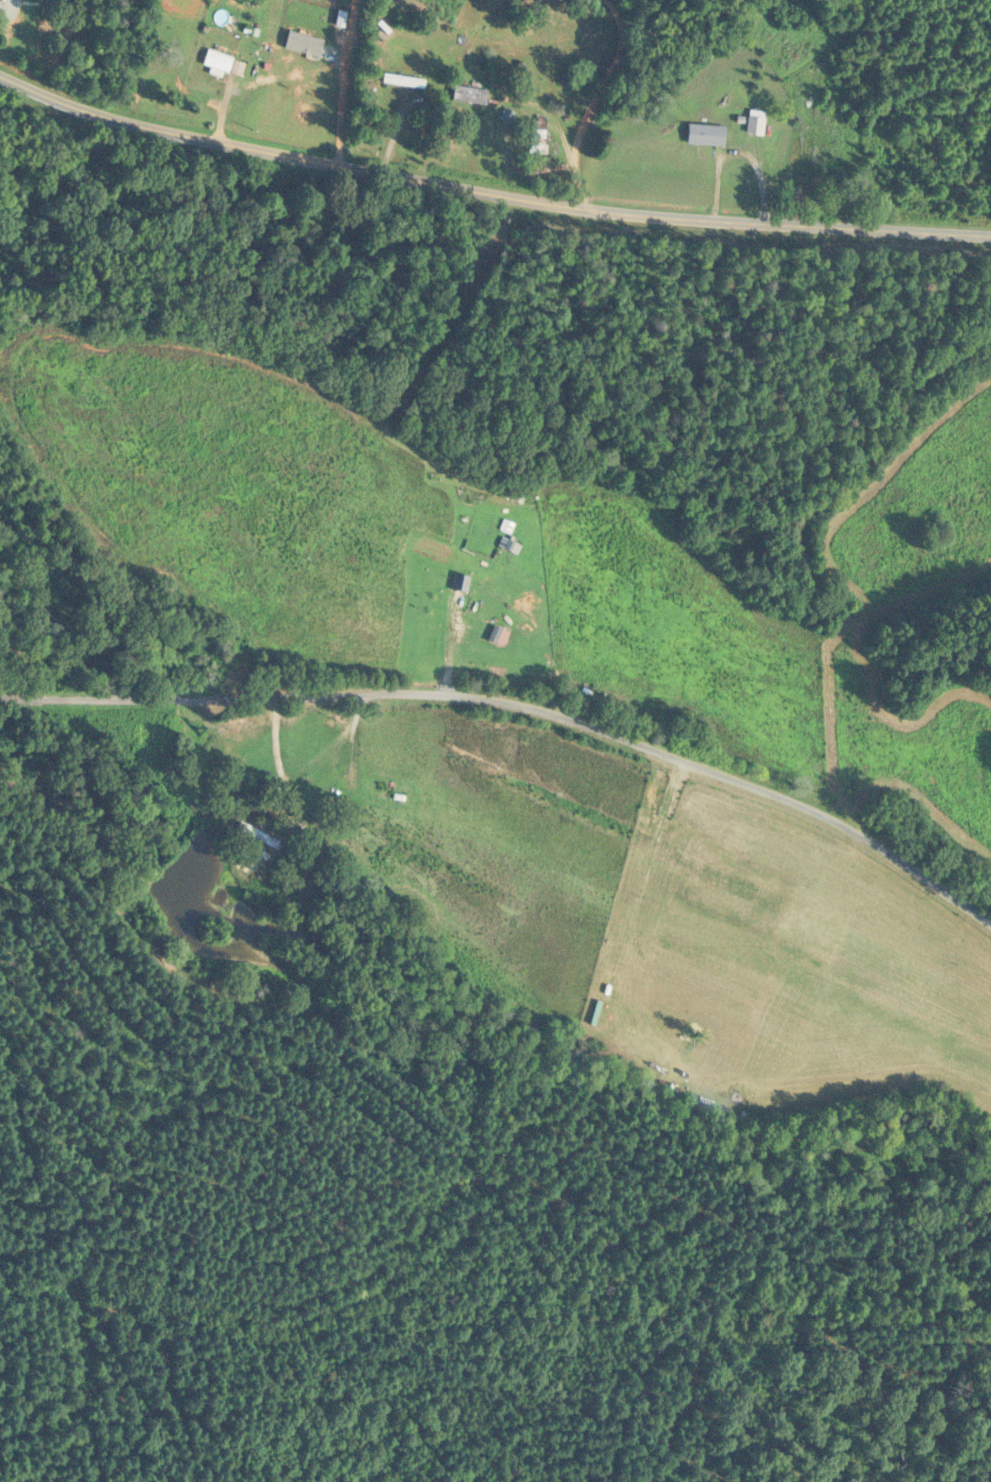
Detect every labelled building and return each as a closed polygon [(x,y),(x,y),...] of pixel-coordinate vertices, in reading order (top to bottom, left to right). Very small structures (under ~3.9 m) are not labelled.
[(232,58),(206,48),(200,65),(209,68),(208,70),(225,76),(232,58)] [(424,81),(383,73),(382,82),(423,90),(424,81)] [(487,90),(453,87),(451,102),(486,105),(487,90)] [(766,113),(750,110),(746,133),(762,136),(766,113)] [(545,118),(531,118),(531,154),(545,154),(545,118)] [(686,145),(724,147),(725,127),(687,125),(686,145)] [(247,840),(275,856),(284,842),(255,826),(247,840)]
